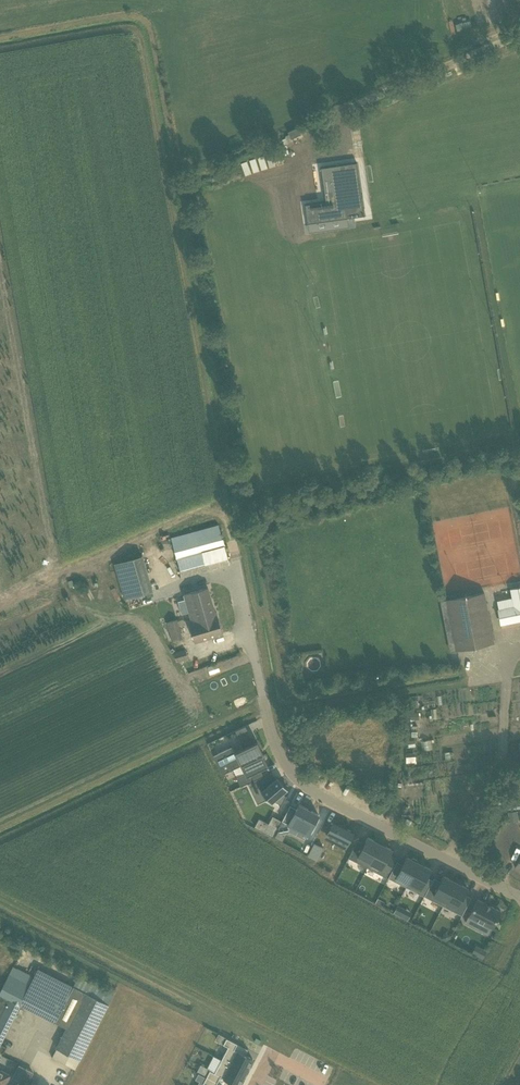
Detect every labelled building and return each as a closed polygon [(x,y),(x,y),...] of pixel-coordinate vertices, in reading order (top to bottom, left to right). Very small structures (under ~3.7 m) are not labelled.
[(290,136),(291,139),(301,134),(298,127),(288,132),(290,136)] [(291,139),(290,136),(282,140),(284,145),(292,141),(291,139)] [(357,163),(340,166),(343,188),(324,191),(326,202),(305,205),(308,224),(365,215),(362,197),(361,197),(357,163)] [(219,525),(171,538),(182,578),(230,565),(219,525)] [(143,555),(114,564),(124,599),(153,591),(143,555)] [(510,589),(513,607),(498,610),(501,624),(519,621),(519,586),(510,589)] [(215,612),(208,587),(183,595),(185,599),(177,602),(181,615),(188,613),(190,620),(215,612)] [(484,592),(447,600),(457,651),(494,643),(484,592)] [(217,612),(215,612),(190,620),(188,621),(195,642),(223,633),(217,612)] [(177,619),(166,623),(172,642),(183,639),(177,619)] [(173,653),(176,662),(188,658),(186,650),(173,653)] [(222,760),(257,743),(251,730),(247,732),(244,726),(234,731),(237,737),(228,741),(230,745),(218,751),(222,760)] [(257,743),(222,760),(234,754),(238,762),(230,766),(234,775),(256,765),(254,759),(262,755),(256,744),(257,743)] [(286,796),(283,793),(288,789),(280,779),(277,776),(271,781),(262,786),(258,779),(264,776),(248,783),(253,795),(262,791),(271,803),(274,801),(281,805),(279,808),(280,808),(287,796),(286,795),(286,796)] [(518,779),(508,779),(509,795),(519,794),(519,779),(518,779)] [(519,796),(497,797),(498,810),(519,808),(519,796)] [(318,816),(298,806),(296,810),(289,807),(282,821),(308,835),(318,816)] [(273,816),(269,823),(277,828),(281,820),(273,816)] [(353,832),(333,822),(326,836),(346,846),(353,832)] [(367,867),(380,843),(368,837),(355,861),(367,867)] [(324,847),(314,842),(308,854),(317,859),(324,847)] [(380,843),(367,867),(379,874),(392,849),(380,843)] [(406,887),(419,863),(418,862),(418,860),(413,858),(412,859),(407,856),(394,881),(406,887)] [(419,863),(406,887),(418,893),(431,869),(419,863)] [(431,899),(443,906),(456,881),(444,875),(431,899)] [(468,888),(456,881),(443,906),(455,912),(468,888)] [(501,912),(478,900),(465,923),(473,927),(477,921),(492,929),(501,912)] [(400,916),(404,908),(398,905),(394,913),(400,916)] [(482,948),(478,956),(483,959),(487,951),(482,948)] [(76,1011),(100,1023),(109,1005),(86,993),(89,988),(20,953),(13,967),(0,994),(0,1045),(21,1005),(55,1023),(65,1005),(76,1011)] [(519,997),(519,995),(519,983),(508,975),(501,985),(519,997)] [(501,985),(495,995),(513,1007),(519,997),(501,985)] [(311,989),(308,1001),(329,1007),(332,995),(311,989)] [(489,1005),(507,1017),(513,1007),(495,995),(489,1005)] [(329,1007),(308,1001),(305,1013),(326,1018),(329,1007)] [(507,1017),(489,1005),(482,1016),(500,1027),(507,1017)] [(57,1049),(70,1056),(81,1061),(100,1023),(76,1011),(67,1028),(57,1049)] [(305,1013),(302,1024),(322,1030),(326,1018),(305,1013)] [(322,1030),(302,1024),(299,1035),(319,1041),(322,1030)] [(299,1035),(296,1047),(316,1052),(319,1041),(299,1035)] [(222,1060),(246,1073),(253,1059),(235,1050),(238,1044),(227,1038),(224,1045),(229,1047),(222,1060)] [(30,1053),(11,1044),(6,1055),(24,1065),(30,1053)] [(313,1064),(316,1052),(296,1047),(293,1058),(313,1064)] [(313,1064),(293,1058),(290,1070),(310,1075),(313,1064)] [(246,1073),(222,1060),(216,1073),(211,1071),(207,1077),(218,1083),(221,1077),(237,1084),(240,1084),(246,1073)] [(17,1063),(11,1077),(27,1083),(33,1070),(17,1063)] [(209,1069),(201,1065),(198,1071),(206,1075),(209,1069)] [(10,1075),(0,1070),(0,1084),(5,1084),(10,1075)] [(206,1077),(199,1073),(196,1079),(199,1081),(203,1083),(206,1077)]
